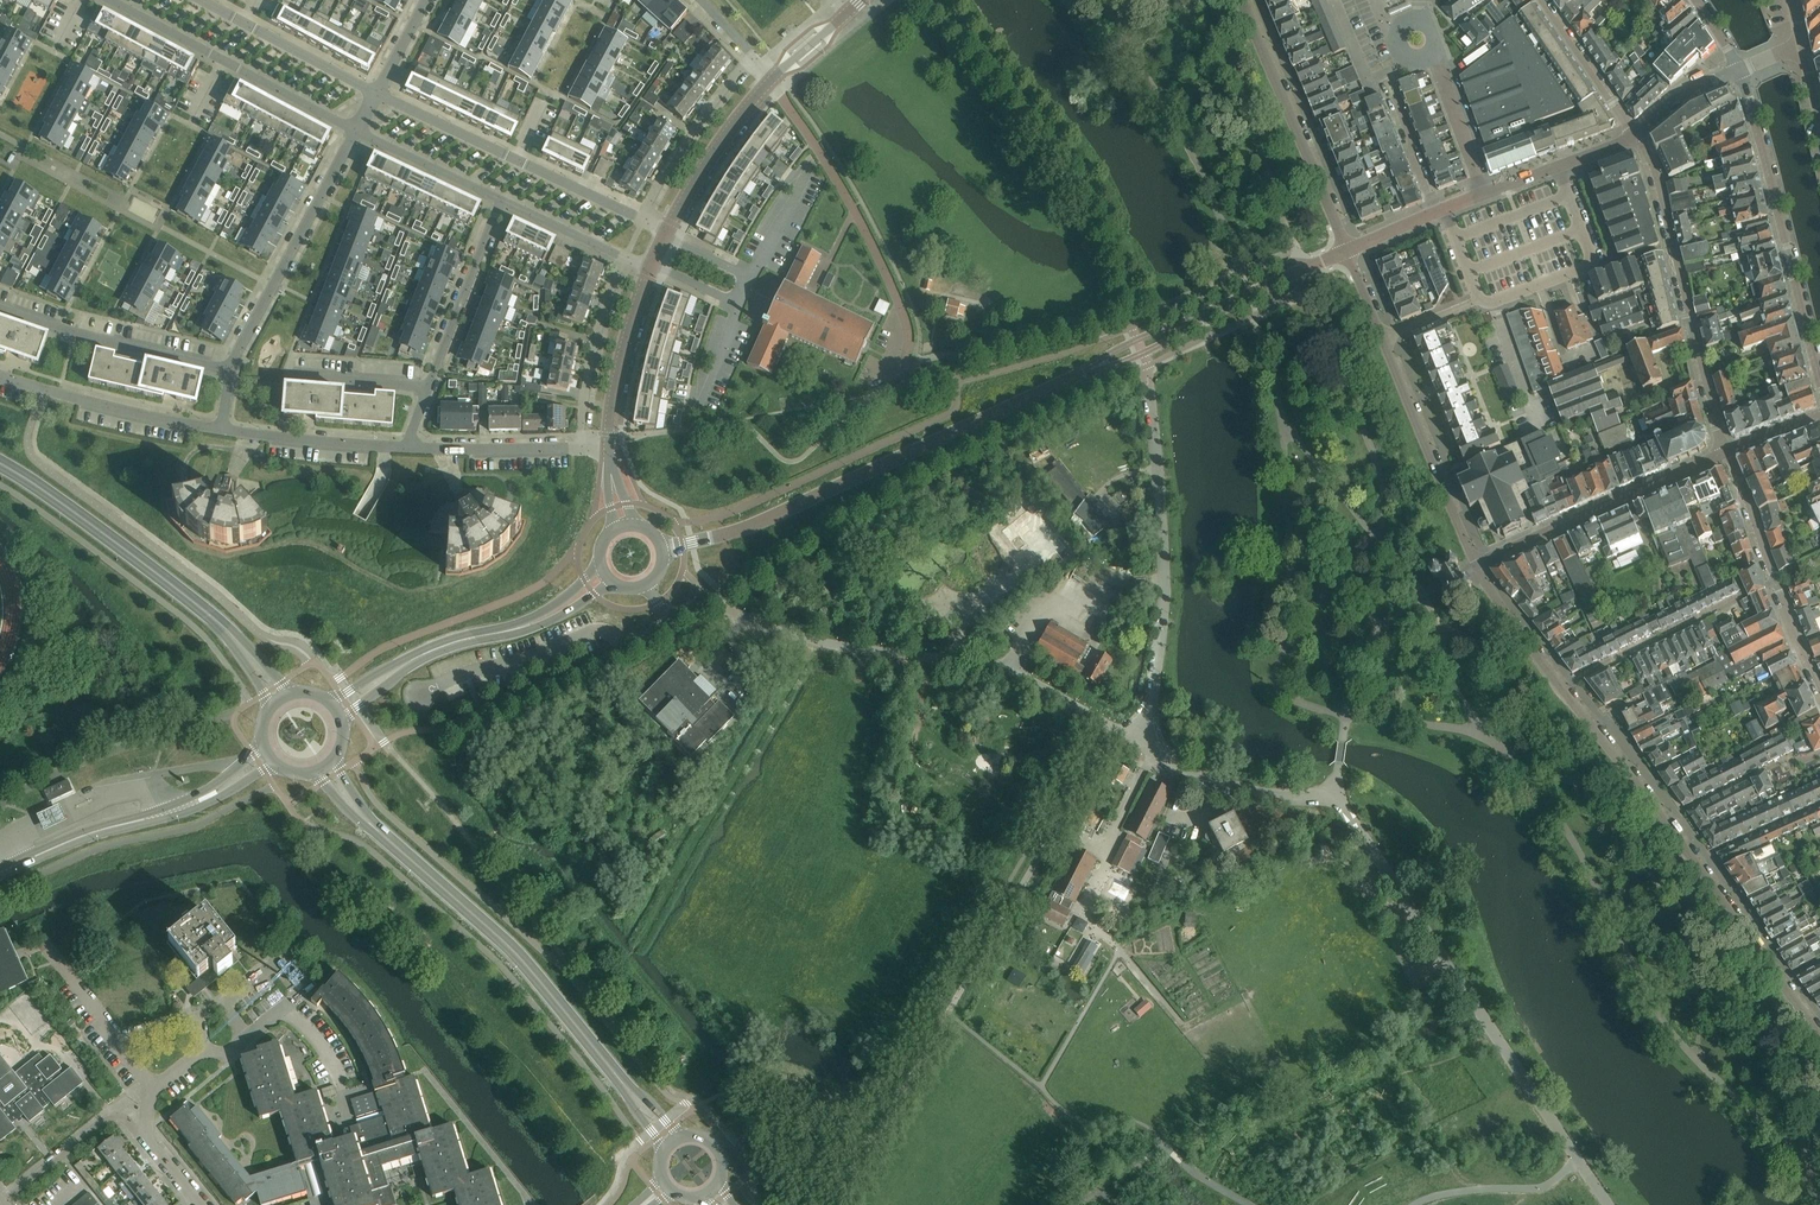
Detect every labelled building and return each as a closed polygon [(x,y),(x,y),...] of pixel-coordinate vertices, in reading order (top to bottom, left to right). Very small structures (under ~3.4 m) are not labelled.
[(400,0),(375,0),(374,1),(394,11),(400,0)] [(483,0),(457,0),(457,1),(477,11),(483,0)] [(565,10),(546,0),(545,0),(539,11),(559,21),(565,10)] [(565,10),(570,0),(546,0),(565,10)] [(648,11),(658,0),(637,0),(637,1),(648,11)] [(648,11),(659,21),(675,4),(674,4),(673,5),(669,0),(658,0),(648,11)] [(1266,1),(1270,11),(1290,3),(1289,0),(1265,0),(1266,1)] [(1296,11),(1310,5),(1308,0),(1293,0),(1292,0),(1296,11)] [(1386,11),(1391,20),(1412,9),(1408,0),(1386,11)] [(1443,8),(1454,21),(1485,0),(1452,0),(1443,8)] [(1497,0),(1495,0),(1492,3),(1497,9),(1501,5),(1497,0)] [(1501,5),(1497,9),(1505,19),(1511,15),(1506,9),(1514,3),(1518,9),(1529,0),(1507,0),(1506,1),(1501,5)] [(1573,0),(1556,0),(1554,2),(1561,12),(1573,0)] [(1561,12),(1570,24),(1594,0),(1573,0),(1561,12)] [(1570,24),(1581,39),(1592,28),(1595,23),(1602,17),(1608,9),(1606,7),(1601,3),(1599,0),(1594,0),(1570,24)] [(1656,10),(1656,9),(1657,9),(1666,2),(1665,0),(1648,0),(1656,10)] [(1660,26),(1656,32),(1659,35),(1657,37),(1659,39),(1663,35),(1664,34),(1691,11),(1683,0),(1680,0),(1662,16),(1661,17),(1665,23),(1660,26)] [(1657,9),(1658,12),(1662,16),(1680,0),(1665,0),(1666,2),(1657,9)] [(1803,5),(1806,22),(1819,11),(1819,0),(1809,0),(1803,5)] [(451,12),(471,23),(477,11),(457,1),(451,12)] [(1325,1),(1314,6),(1317,13),(1328,8),(1325,1)] [(1290,3),(1270,11),(1274,20),(1276,25),(1296,17),(1290,3)] [(1497,9),(1492,3),(1488,6),(1495,15),(1493,16),(1501,27),(1507,22),(1505,19),(1497,9)] [(681,10),(675,4),(659,21),(671,32),(686,15),(686,14),(685,15),(680,11),(681,10)] [(1543,14),(1535,4),(1520,15),(1527,25),(1543,14)] [(291,31),(299,15),(280,5),(271,20),(291,31)] [(1607,7),(1606,7),(1608,9),(1602,17),(1605,20),(1615,10),(1611,6),(1609,8),(1607,7)] [(1328,8),(1317,13),(1320,19),(1331,14),(1328,8)] [(106,42),(117,20),(114,18),(115,17),(99,9),(91,24),(109,34),(105,41),(106,42)] [(291,31),(304,37),(315,17),(302,10),(299,15),(291,31)] [(553,33),(559,21),(539,11),(533,22),(553,33)] [(1311,11),(1301,15),(1303,20),(1313,15),(1311,11)] [(1664,34),(1663,35),(1674,46),(1700,24),(1699,23),(1691,11),(1664,34)] [(1806,22),(1810,39),(1819,30),(1819,11),(1806,22)] [(315,17),(304,37),(317,45),(328,24),(331,19),(317,12),(315,17)] [(445,23),(465,34),(471,23),(451,12),(445,23)] [(1662,16),(1658,12),(1650,19),(1653,23),(1661,17),(1662,16)] [(1331,14),(1320,19),(1322,26),(1334,21),(1331,14)] [(1549,24),(1543,14),(1527,25),(1534,35),(1549,24)] [(1302,32),(1296,17),(1276,25),(1278,30),(1282,40),(1302,32)] [(1496,29),(1491,33),(1501,45),(1460,77),(1487,151),(1483,152),(1491,174),(1537,157),(1530,136),(1538,133),(1535,123),(1543,120),(1545,119),(1575,109),(1514,17),(1513,18),(1507,22),(1501,27),(1497,30),(1496,29)] [(1479,23),(1474,18),(1473,17),(1460,27),(1475,45),(1491,33),(1496,29),(1487,17),(1479,23)] [(1605,20),(1602,17),(1595,23),(1592,28),(1595,32),(1605,20)] [(120,21),(117,20),(106,42),(118,48),(130,27),(127,25),(127,24),(121,20),(120,21)] [(679,39),(691,26),(685,21),(673,34),(679,39)] [(1334,21),(1322,26),(1325,33),(1337,28),(1334,21)] [(547,44),(553,33),(533,22),(527,33),(547,44)] [(465,34),(445,23),(439,35),(459,46),(465,34)] [(328,24),(317,45),(329,51),(340,30),(328,24)] [(1556,34),(1549,24),(1534,35),(1541,45),(1556,34)] [(1700,24),(1674,46),(1673,46),(1653,68),(1662,77),(1670,86),(1700,57),(1702,59),(1715,46),(1700,24)] [(691,26),(679,39),(684,44),(697,31),(691,26)] [(133,28),(130,27),(118,48),(131,55),(142,33),(139,32),(140,31),(133,27),(133,28)] [(341,27),(340,30),(329,51),(342,58),(353,37),(355,35),(341,27)] [(1337,28),(1325,33),(1328,40),(1340,35),(1337,28)] [(1595,32),(1592,28),(1581,39),(1587,47),(1598,37),(1595,32)] [(601,41),(621,52),(627,40),(607,30),(601,41)] [(1810,39),(1814,55),(1816,54),(1819,51),(1819,31),(1819,30),(1810,39)] [(1,42),(24,53),(26,49),(27,50),(31,42),(11,31),(5,43),(2,41),(1,42)] [(1305,40),(1302,32),(1282,40),(1286,49),(1288,54),(1308,46),(1325,39),(1322,33),(1305,40)] [(142,33),(131,55),(143,62),(155,40),(152,38),(153,37),(146,34),(145,35),(142,33)] [(541,55),(547,44),(527,33),(521,45),(541,55)] [(1563,44),(1556,34),(1541,45),(1547,55),(1563,44)] [(1343,42),(1340,35),(1328,40),(1331,47),(1343,42)] [(443,48),(445,44),(438,40),(431,36),(423,51),(437,59),(443,48)] [(354,64),(365,44),(353,37),(342,58),(354,64)] [(1604,46),(1598,37),(1587,47),(1593,56),(1604,46)] [(158,42),(155,40),(143,62),(156,69),(167,47),(165,45),(165,44),(158,40),(158,42)] [(595,53),(615,63),(621,52),(601,41),(595,53)] [(0,44),(0,55),(15,64),(19,56),(18,56),(20,52),(23,54),(24,53),(1,42),(0,44)] [(1343,42),(1331,47),(1334,54),(1346,49),(1343,42)] [(379,51),(365,44),(354,64),(367,71),(379,51)] [(1570,54),(1563,44),(1547,55),(1554,65),(1570,54)] [(1645,55),(1637,44),(1631,48),(1640,59),(1645,55)] [(535,67),(541,55),(521,45),(515,56),(535,67)] [(1308,46),(1288,54),(1292,63),(1291,63),(1294,68),(1305,63),(1330,53),(1327,47),(1320,50),(1311,54),(1308,46)] [(1604,46),(1593,56),(1599,65),(1610,55),(1604,46)] [(170,48),(167,47),(156,69),(168,75),(180,53),(177,52),(178,51),(171,47),(170,48)] [(703,51),(699,56),(720,72),(729,60),(714,47),(708,55),(703,51)] [(1610,55),(1615,62),(1619,59),(1615,52),(1610,55)] [(183,55),(180,53),(168,75),(169,75),(173,68),(191,78),(199,62),(183,54),(183,55)] [(589,64),(609,75),(615,63),(595,53),(589,64)] [(1570,54),(1554,65),(1561,75),(1577,64),(1570,54)] [(1634,65),(1640,61),(1635,54),(1629,58),(1634,65)] [(9,75),(13,67),(12,67),(14,64),(15,64),(0,55),(0,70),(9,75)] [(720,72),(699,56),(698,55),(689,66),(695,71),(711,84),(720,72)] [(1610,55),(1599,65),(1605,74),(1614,66),(1616,63),(1615,62),(1610,55)] [(529,78),(535,67),(515,56),(509,68),(529,78)] [(1318,60),(1306,65),(1295,70),(1301,84),(1325,74),(1318,60)] [(1640,61),(1634,65),(1639,72),(1644,68),(1640,61)] [(651,68),(655,70),(659,64),(655,62),(651,68)] [(669,62),(665,67),(670,71),(674,65),(669,62)] [(419,97),(432,71),(418,64),(406,90),(419,97)] [(609,75),(589,64),(583,75),(603,86),(609,75)] [(1584,74),(1577,64),(1561,75),(1568,85),(1584,74)] [(69,73),(67,77),(89,89),(90,88),(87,86),(93,75),(73,65),(69,72),(69,73)] [(1615,67),(1606,75),(1612,85),(1623,75),(1617,65),(1615,67)] [(670,71),(665,67),(660,74),(665,78),(670,71)] [(651,76),(655,70),(651,68),(647,74),(651,76)] [(3,86),(7,79),(6,78),(8,75),(9,75),(0,70),(0,84),(3,86)] [(432,71),(419,97),(432,103),(444,79),(431,73),(432,71)] [(695,71),(685,83),(701,96),(711,84),(695,71)] [(1325,74),(1301,84),(1307,97),(1342,82),(1342,81),(1343,81),(1339,73),(1336,74),(1337,77),(1328,81),(1325,74)] [(1426,79),(1423,73),(1397,83),(1402,97),(1421,90),(1418,82),(1426,79)] [(1655,78),(1651,82),(1649,80),(1643,86),(1645,88),(1646,87),(1657,98),(1668,88),(1660,79),(1654,73),(1651,75),(1655,78)] [(1584,74),(1568,85),(1574,95),(1590,84),(1584,74)] [(577,87),(597,97),(603,86),(583,75),(577,87)] [(1357,75),(1343,81),(1342,81),(1342,82),(1307,97),(1312,109),(1311,109),(1335,99),(1332,93),(1345,87),(1344,87),(1359,81),(1357,75)] [(1623,75),(1612,85),(1622,101),(1630,92),(1632,89),(1623,75)] [(89,89),(67,77),(70,79),(68,82),(67,82),(63,89),(83,100),(89,89)] [(444,79),(432,103),(445,109),(455,88),(443,82),(444,79)] [(656,89),(661,82),(657,79),(643,99),(654,106),(659,100),(653,96),(657,89),(656,89)] [(223,104),(242,115),(254,93),(251,91),(251,90),(235,82),(223,104)] [(636,89),(640,92),(644,86),(640,83),(636,89)] [(685,83),(676,95),(692,108),(701,96),(685,83)] [(1597,94),(1590,84),(1574,95),(1581,105),(1597,95),(1597,94)] [(1433,85),(1421,90),(1402,97),(1408,110),(1426,103),(1423,95),(1435,90),(1433,85)] [(1714,116),(1737,102),(1738,102),(1729,86),(1690,103),(1649,136),(1657,153),(1658,153),(1669,178),(1695,166),(1683,141),(1684,141),(1681,135),(1713,115),(1714,116)] [(590,109),(597,97),(577,87),(570,99),(590,109)] [(1634,91),(1633,92),(1637,96),(1635,98),(1646,109),(1657,98),(1646,87),(1645,88),(1639,94),(1634,91)] [(458,115),(468,94),(455,88),(445,109),(458,115)] [(61,93),(57,101),(77,111),(83,100),(63,89),(63,90),(64,90),(62,94),(61,93)] [(636,98),(640,92),(636,89),(632,95),(636,98)] [(1353,96),(1348,97),(1350,100),(1352,106),(1363,102),(1368,100),(1364,91),(1353,96)] [(1627,99),(1631,102),(1626,107),(1635,120),(1646,109),(1635,98),(1637,96),(1633,92),(1627,99)] [(254,93),(242,115),(254,121),(266,99),(263,98),(264,97),(257,93),(256,94),(254,93)] [(481,100),(468,94),(458,115),(471,121),(481,100)] [(692,108),(676,95),(666,108),(682,120),(692,108)] [(1347,95),(1335,99),(1311,109),(1317,123),(1341,113),(1337,105),(1350,100),(1348,97),(1347,95)] [(1368,100),(1363,102),(1366,110),(1358,113),(1356,109),(1350,112),(1354,120),(1368,115),(1386,108),(1381,95),(1368,100)] [(1564,118),(1559,120),(1547,124),(1549,128),(1557,150),(1558,150),(1557,150),(1568,146),(1570,147),(1571,145),(1573,146),(1574,144),(1601,134),(1600,133),(1613,128),(1615,122),(1597,95),(1581,105),(1578,107),(1581,112),(1571,116),(1572,120),(1566,123),(1564,118)] [(266,99),(254,121),(267,128),(279,106),(276,105),(276,103),(270,100),(269,101),(266,99)] [(1437,99),(1426,103),(1408,110),(1413,124),(1431,117),(1428,109),(1436,106),(1436,105),(1439,104),(1437,99)] [(494,106),(481,100),(471,121),(484,127),(494,106)] [(55,105),(51,112),(71,123),(77,111),(57,101),(58,101),(56,105),(55,105)] [(643,112),(648,115),(652,108),(642,101),(633,113),(638,117),(641,112),(642,113),(643,112)] [(1709,139),(1701,141),(1699,142),(1702,152),(1704,151),(1704,152),(1712,149),(1715,148),(1727,143),(1724,136),(1723,132),(1745,123),(1738,103),(1737,102),(1714,116),(1717,126),(1720,134),(1708,138),(1709,139)] [(622,110),(626,113),(630,107),(626,104),(622,110)] [(135,113),(161,127),(163,123),(164,123),(168,115),(148,105),(142,116),(135,113)] [(279,106),(267,128),(280,135),(291,113),(288,111),(289,110),(282,107),(282,108),(279,106)] [(494,106),(484,127),(497,133),(507,112),(494,106)] [(1356,121),(1355,122),(1357,127),(1359,131),(1360,134),(1370,130),(1373,129),(1392,122),(1386,108),(1368,115),(1371,124),(1359,129),(1356,121)] [(622,119),(626,113),(622,110),(618,116),(622,119)] [(49,116),(45,123),(68,136),(69,135),(66,133),(71,123),(51,112),(52,113),(50,116),(49,116)] [(520,119),(507,112),(497,133),(510,140),(520,119)] [(1431,117),(1413,124),(1418,137),(1436,130),(1433,121),(1444,117),(1442,112),(1431,117)] [(135,113),(129,124),(152,137),(156,129),(155,129),(157,125),(160,127),(161,127),(135,113)] [(291,113),(280,135),(292,141),(304,120),(301,118),(301,117),(295,113),(294,114),(291,113)] [(1341,115),(1332,119),(1321,124),(1322,125),(1325,133),(1328,139),(1348,130),(1341,115)] [(761,128),(781,144),(782,143),(779,141),(792,126),(785,117),(779,124),(770,117),(761,128)] [(668,143),(676,130),(659,119),(651,133),(668,143)] [(304,120),(292,141),(305,148),(316,126),(313,125),(314,124),(307,120),(307,121),(304,120)] [(1546,129),(1543,120),(1535,123),(1538,133),(1530,136),(1537,157),(1557,150),(1557,151),(1557,150),(1549,128),(1546,129)] [(1376,137),(1373,138),(1363,142),(1365,147),(1374,143),(1397,135),(1392,122),(1373,129),(1376,137)] [(68,136),(45,123),(45,124),(48,125),(40,140),(50,146),(52,142),(62,148),(68,136)] [(1749,135),(1745,123),(1723,132),(1724,136),(1732,133),(1734,140),(1749,135)] [(152,137),(129,124),(129,125),(132,127),(127,137),(123,135),(123,136),(146,148),(150,141),(149,140),(151,137),(152,137)] [(1448,125),(1436,130),(1418,137),(1423,150),(1442,143),(1439,135),(1449,130),(1448,125)] [(316,126),(305,148),(318,155),(326,140),(327,141),(329,136),(328,135),(329,133),(326,131),(327,130),(320,127),(319,128),(316,126)] [(621,132),(621,131),(619,130),(613,126),(605,141),(610,144),(618,133),(619,134),(621,132)] [(621,132),(626,135),(630,129),(625,126),(621,131),(621,132)] [(773,155),(781,144),(761,128),(752,139),(764,148),(773,155)] [(1348,130),(1328,139),(1330,144),(1333,152),(1334,154),(1354,145),(1348,130)] [(651,133),(643,145),(660,156),(668,143),(651,133)] [(543,155),(556,161),(566,140),(553,134),(543,155)] [(1381,150),(1369,155),(1371,160),(1378,157),(1383,155),(1402,148),(1397,135),(1374,143),(1375,147),(1380,146),(1381,150)] [(1715,148),(1719,157),(1713,158),(1714,160),(1715,160),(1721,158),(1752,148),(1749,135),(1734,140),(1727,143),(1715,148)] [(123,136),(117,147),(140,159),(144,152),(143,151),(145,148),(146,148),(123,136)] [(207,152),(226,162),(227,161),(223,160),(230,148),(210,138),(205,145),(206,146),(204,150),(207,152)] [(75,151),(80,141),(75,139),(70,148),(75,151)] [(740,156),(739,157),(751,165),(764,148),(752,139),(753,140),(740,157),(740,156)] [(566,140),(556,161),(569,168),(579,146),(566,140)] [(1447,156),(1442,143),(1423,150),(1428,163),(1447,156)] [(643,145),(635,158),(652,169),(660,156),(643,145)] [(1354,145),(1334,154),(1339,166),(1339,167),(1340,167),(1359,159),(1353,146),(1354,146),(1354,145)] [(579,146),(569,168),(582,174),(592,153),(579,146)] [(140,159),(117,147),(120,149),(114,159),(111,158),(134,171),(138,163),(137,163),(139,159),(140,160),(140,159)] [(798,148),(793,154),(797,157),(802,151),(798,148)] [(1379,161),(1384,159),(1386,164),(1375,169),(1376,173),(1378,173),(1382,171),(1407,162),(1402,148),(1383,155),(1378,157),(1379,161)] [(1755,160),(1752,148),(1721,158),(1715,160),(1717,169),(1723,168),(1755,160)] [(1704,151),(1702,152),(1698,154),(1702,160),(1703,160),(1705,163),(1706,163),(1709,162),(1704,152),(1704,151)] [(220,174),(226,162),(207,152),(205,156),(204,155),(200,163),(201,163),(220,174)] [(1447,156),(1428,163),(1433,176),(1451,170),(1457,167),(1456,165),(1451,167),(1449,162),(1459,158),(1457,153),(1447,157),(1447,156)] [(1632,153),(1590,168),(1593,176),(1589,178),(1618,255),(1622,254),(1623,255),(1624,256),(1625,256),(1626,256),(1658,244),(1659,243),(1659,242),(1653,228),(1654,227),(1655,227),(1655,226),(1655,225),(1649,211),(1650,211),(1650,210),(1651,209),(1645,194),(1646,194),(1646,193),(1647,193),(1647,192),(1632,153)] [(793,154),(789,159),(793,162),(797,157),(793,154)] [(1371,160),(1369,155),(1364,157),(1369,171),(1375,169),(1371,160)] [(364,178),(379,185),(389,163),(385,161),(386,160),(379,157),(378,158),(375,156),(374,158),(373,158),(370,163),(372,163),(364,178)] [(739,157),(732,168),(750,181),(753,183),(760,172),(751,165),(739,157)] [(134,171),(111,158),(104,171),(114,176),(113,179),(123,184),(131,169),(134,171)] [(606,166),(608,161),(601,158),(599,163),(606,166)] [(652,169),(635,158),(627,171),(644,182),(652,169)] [(1359,159),(1340,167),(1345,180),(1345,181),(1365,173),(1359,159)] [(1755,160),(1723,168),(1726,177),(1713,180),(1714,186),(1758,176),(1755,160)] [(608,161),(606,166),(600,178),(607,181),(615,164),(608,161)] [(1382,171),(1378,173),(1379,175),(1389,172),(1392,178),(1380,182),(1382,186),(1412,175),(1407,162),(1382,171)] [(214,185),(220,174),(201,163),(199,167),(198,166),(194,174),(195,175),(214,185)] [(389,163),(379,185),(392,191),(402,169),(398,167),(399,166),(392,163),(391,164),(389,163)] [(599,163),(593,174),(600,178),(606,166),(599,163)] [(724,180),(743,193),(750,181),(732,168),(724,180)] [(767,168),(763,173),(767,176),(771,170),(767,168)] [(402,169),(392,191),(404,197),(415,175),(411,173),(412,172),(405,169),(404,170),(402,169)] [(1451,170),(1433,176),(1438,191),(1463,181),(1462,177),(1455,180),(1451,170)] [(644,182),(627,171),(619,185),(636,195),(644,182)] [(1365,173),(1345,181),(1351,194),(1351,195),(1371,187),(1380,183),(1378,178),(1369,182),(1365,173)] [(208,196),(214,185),(195,175),(193,178),(192,178),(188,185),(189,186),(208,196)] [(415,175),(404,197),(417,203),(428,181),(424,179),(425,178),(418,175),(417,176),(415,175)] [(1412,175),(1382,186),(1384,191),(1393,188),(1393,187),(1395,186),(1399,195),(1417,188),(1412,175)] [(1762,193),(1758,176),(1714,186),(1716,194),(1729,190),(1731,200),(1762,193)] [(274,188),(293,198),(297,200),(299,195),(300,196),(304,188),(284,177),(278,189),(275,187),(274,188)] [(1686,178),(1667,183),(1666,183),(1670,196),(1689,191),(1686,178)] [(716,192),(736,204),(743,193),(724,180),(716,192)] [(7,195),(30,208),(37,195),(26,190),(28,187),(18,181),(10,196),(7,195)] [(428,181),(417,203),(430,210),(441,187),(437,185),(437,184),(430,181),(430,182),(428,181)] [(769,185),(765,191),(769,194),(773,188),(769,185)] [(202,206),(208,196),(189,186),(187,189),(186,189),(182,197),(185,198),(205,209),(206,208),(202,206)] [(441,187),(430,210),(443,216),(454,193),(450,191),(450,190),(443,187),(443,188),(441,187)] [(1351,195),(1357,208),(1356,208),(1357,209),(1377,200),(1371,187),(1351,195)] [(268,199),(287,210),(288,210),(292,202),(293,198),(274,188),(268,199)] [(1399,205),(1391,208),(1392,210),(1393,212),(1401,209),(1402,210),(1423,202),(1417,188),(1399,195),(1396,196),(1399,205)] [(1692,190),(1689,191),(1670,196),(1672,213),(1696,208),(1695,205),(1702,204),(1699,189),(1692,190)] [(709,204),(729,216),(736,204),(716,192),(709,204)] [(454,193),(443,216),(456,222),(467,199),(463,197),(463,196),(456,193),(456,194),(454,193)] [(1762,193),(1731,200),(1730,200),(1731,207),(1718,210),(1720,217),(1731,214),(1732,212),(1765,205),(1762,193)] [(30,208),(7,195),(3,203),(4,203),(2,207),(1,206),(1,207),(21,217),(26,206),(30,208)] [(199,221),(205,209),(185,198),(177,213),(187,219),(189,216),(199,221)] [(262,211),(281,221),(282,221),(286,213),(287,210),(268,199),(262,211)] [(467,199),(456,222),(468,228),(476,212),(477,213),(479,208),(478,208),(479,205),(476,204),(476,202),(469,199),(469,200),(467,199)] [(1382,214),(1377,200),(1357,209),(1362,221),(1362,223),(1382,214)] [(703,217),(722,228),(729,216),(709,204),(703,217)] [(1392,210),(1391,208),(1390,205),(1383,208),(1385,213),(1392,210)] [(1766,207),(1765,205),(1732,212),(1735,226),(1742,224),(1768,217),(1766,207)] [(753,206),(749,212),(751,213),(755,216),(759,209),(753,206)] [(18,230),(15,228),(21,217),(1,207),(0,208),(0,221),(18,230)] [(349,221),(373,230),(378,217),(353,208),(350,216),(351,216),(349,221)] [(256,222),(275,232),(276,233),(280,225),(279,224),(281,221),(262,211),(256,222)] [(1685,213),(1673,216),(1677,232),(1690,229),(1690,226),(1688,219),(1686,213),(1685,213)] [(722,228),(703,217),(696,229),(706,235),(702,241),(713,246),(722,228)] [(1694,217),(1688,219),(1690,226),(1697,224),(1694,217)] [(1770,228),(1768,217),(1742,224),(1744,235),(1770,228)] [(72,230),(96,243),(96,242),(93,240),(101,226),(91,220),(89,223),(79,218),(72,230)] [(0,221),(0,235),(12,241),(18,230),(0,221)] [(368,242),(373,230),(349,221),(353,222),(351,226),(350,226),(347,234),(368,242)] [(248,231),(247,232),(267,242),(270,244),(274,236),(273,236),(275,232),(256,222),(251,232),(248,231)] [(503,244),(517,251),(527,228),(524,227),(525,226),(518,222),(517,223),(514,222),(513,224),(512,224),(509,228),(511,229),(503,244)] [(517,251),(530,257),(540,234),(537,233),(538,232),(531,228),(530,230),(527,228),(517,251)] [(1742,235),(1737,237),(1739,245),(1724,248),(1725,255),(1742,250),(1741,249),(1773,240),(1770,228),(1744,235),(1742,235)] [(1694,245),(1690,229),(1677,232),(1680,248),(1694,245)] [(75,232),(70,243),(90,254),(90,253),(89,253),(91,250),(92,250),(96,243),(72,230),(72,231),(75,232)] [(738,230),(736,235),(742,238),(745,234),(738,230)] [(1737,237),(1742,235),(1740,230),(1728,233),(1729,238),(1737,237)] [(219,236),(230,242),(233,238),(222,231),(219,236)] [(267,242),(247,232),(241,243),(251,249),(249,252),(259,257),(267,242)] [(364,254),(368,242),(347,234),(348,234),(347,238),(346,238),(343,245),(364,254)] [(540,234),(530,257),(543,263),(554,240),(550,239),(551,238),(544,234),(543,236),(540,234)] [(734,234),(732,238),(740,242),(742,238),(736,235),(734,234)] [(3,251),(8,240),(12,242),(12,241),(0,235),(0,250),(3,251)] [(1776,252),(1773,240),(1741,249),(1742,250),(1744,261),(1748,260),(1776,252)] [(70,243),(64,255),(84,265),(83,264),(85,261),(86,261),(90,254),(70,243)] [(150,257),(173,269),(180,257),(169,252),(171,249),(161,243),(153,258),(150,257)] [(1416,250),(1419,257),(1414,258),(1412,252),(1410,253),(1413,260),(1416,266),(1437,257),(1433,248),(1432,246),(1432,243),(1416,250)] [(1708,244),(1681,251),(1685,266),(1702,261),(1711,259),(1708,244)] [(359,265),(364,254),(343,245),(342,246),(343,246),(342,250),(341,250),(338,257),(362,267),(363,266),(359,265)] [(555,266),(562,249),(556,246),(548,262),(555,266)] [(764,326),(747,364),(770,375),(789,335),(846,361),(845,363),(851,366),(852,364),(855,366),(873,327),(871,326),(873,323),(803,290),(821,255),(802,246),(784,283),(783,282),(764,323),(763,323),(762,325),(764,326)] [(427,258),(454,269),(456,264),(457,265),(460,257),(439,248),(434,260),(428,258),(427,258)] [(569,252),(562,249),(555,266),(561,269),(569,252)] [(1643,259),(1639,260),(1636,261),(1639,269),(1645,266),(1646,271),(1665,265),(1662,252),(1643,259)] [(1748,260),(1744,261),(1739,262),(1742,273),(1751,271),(1754,282),(1746,284),(1747,287),(1757,284),(1782,276),(1776,252),(1748,260)] [(64,255),(57,266),(78,277),(78,276),(77,276),(79,272),(80,273),(84,265),(64,255)] [(1397,256),(1379,263),(1378,264),(1384,279),(1404,271),(1416,266),(1413,260),(1401,265),(1397,256)] [(173,270),(173,269),(150,257),(146,264),(147,265),(145,268),(144,268),(164,279),(169,268),(173,270)] [(358,279),(362,267),(338,257),(338,258),(339,258),(337,262),(336,262),(333,269),(358,279)] [(1443,271),(1437,257),(1416,266),(1417,270),(1423,267),(1425,272),(1419,275),(1422,280),(1443,271)] [(423,270),(447,280),(450,272),(449,272),(451,268),(454,269),(427,258),(423,270)] [(1589,298),(1592,304),(1592,307),(1589,308),(1594,322),(1598,320),(1604,336),(1645,321),(1636,297),(1638,296),(1639,299),(1644,297),(1645,296),(1644,292),(1643,289),(1641,286),(1645,285),(1644,284),(1643,280),(1640,273),(1639,269),(1636,261),(1635,259),(1589,276),(1596,295),(1589,298)] [(584,260),(578,275),(597,282),(603,267),(584,260)] [(1704,271),(1702,261),(1685,266),(1687,275),(1699,272),(1704,271)] [(1646,271),(1640,273),(1643,280),(1646,279),(1647,283),(1649,282),(1650,283),(1668,276),(1665,265),(1646,271)] [(57,266),(51,277),(74,289),(71,287),(73,283),(74,284),(78,277),(57,266)] [(164,279),(144,268),(140,276),(141,276),(139,280),(138,279),(138,280),(158,290),(164,279)] [(358,279),(333,269),(333,270),(334,270),(333,274),(332,274),(329,281),(350,290),(354,278),(358,279)] [(421,284),(442,292),(445,284),(446,280),(447,280),(423,270),(423,271),(426,272),(421,284)] [(1407,279),(1404,271),(1384,279),(1390,293),(1410,285),(1422,280),(1419,275),(1419,274),(1407,279)] [(1443,271),(1422,280),(1426,290),(1426,291),(1432,288),(1438,302),(1448,285),(1443,271)] [(487,286),(510,295),(515,282),(491,273),(488,281),(489,281),(487,286)] [(597,282),(578,275),(573,289),(592,296),(597,282)] [(1649,282),(1647,283),(1644,284),(1645,285),(1641,286),(1643,289),(1644,292),(1647,291),(1649,295),(1652,294),(1652,295),(1671,288),(1668,276),(1650,283),(1649,282)] [(1782,276),(1757,284),(1762,301),(1787,292),(1782,276)] [(74,289),(51,277),(51,278),(54,279),(47,294),(57,299),(58,296),(68,301),(72,294),(72,293),(74,289)] [(215,292),(238,304),(235,302),(243,287),(233,282),(232,285),(221,279),(215,292)] [(152,301),(158,290),(138,280),(134,287),(135,287),(133,291),(130,289),(129,290),(155,303),(152,301)] [(345,301),(350,290),(329,281),(329,282),(328,286),(327,286),(324,293),(345,301)] [(413,294),(438,304),(441,296),(440,296),(441,292),(442,292),(421,284),(417,295),(414,294),(413,294)] [(1410,285),(1390,293),(1396,307),(1395,307),(1396,309),(1416,300),(1410,285)] [(506,306),(510,295),(487,286),(490,287),(489,291),(488,291),(485,299),(509,308),(509,307),(506,306)] [(1645,296),(1644,297),(1647,304),(1650,303),(1652,307),(1655,306),(1655,307),(1673,300),(1671,288),(1652,295),(1652,294),(1649,295),(1645,296)] [(573,289),(570,297),(565,295),(563,301),(568,303),(587,310),(592,296),(573,289)] [(155,303),(129,290),(127,294),(126,293),(122,301),(132,306),(129,313),(145,321),(155,303)] [(662,307),(686,316),(687,315),(684,314),(691,295),(681,290),(678,297),(667,293),(662,307)] [(1426,291),(1426,290),(1418,293),(1421,298),(1428,295),(1426,291)] [(218,294),(212,305),(232,316),(232,315),(231,315),(233,311),(234,311),(238,304),(215,292),(218,294)] [(1787,292),(1762,301),(1759,302),(1764,314),(1790,305),(1787,292)] [(341,313),(345,301),(324,293),(324,294),(325,294),(323,298),(323,297),(320,305),(341,313)] [(409,306),(433,316),(436,308),(435,307),(437,304),(438,304),(413,294),(409,306)] [(1704,295),(1693,298),(1697,314),(1709,310),(1709,307),(1721,305),(1720,300),(1707,304),(1704,295)] [(883,313),(888,302),(877,297),(872,308),(883,313)] [(1647,304),(1644,297),(1639,299),(1644,311),(1647,309),(1648,308),(1647,304)] [(505,320),(509,308),(485,299),(484,303),(483,303),(480,310),(505,320)] [(944,315),(957,318),(957,315),(963,316),(965,307),(959,306),(960,302),(948,299),(947,303),(941,301),(939,311),(945,312),(944,315)] [(1416,300),(1396,309),(1402,322),(1422,314),(1416,300)] [(1648,309),(1648,308),(1647,309),(1649,316),(1655,319),(1658,318),(1658,319),(1676,312),(1673,300),(1655,307),(1655,306),(1652,307),(1648,309)] [(1434,309),(1433,305),(1431,302),(1423,305),(1425,309),(1426,312),(1434,309)] [(587,310),(568,303),(565,313),(560,311),(556,320),(570,325),(572,321),(582,325),(587,310)] [(212,305),(206,316),(228,328),(225,326),(227,322),(228,323),(232,316),(212,305)] [(336,325),(341,313),(320,305),(319,306),(320,306),(319,310),(318,309),(315,317),(336,325)] [(1790,305),(1764,314),(1761,315),(1765,328),(1793,319),(1790,305)] [(408,319),(429,328),(432,320),(431,319),(432,316),(433,316),(409,306),(409,307),(412,308),(408,319)] [(1555,313),(1568,350),(1587,343),(1586,342),(1593,340),(1584,315),(1578,318),(1574,306),(1555,313)] [(658,321),(679,328),(682,329),(686,316),(662,307),(658,321)] [(711,317),(713,310),(702,307),(700,313),(711,317)] [(1710,310),(1709,310),(1697,314),(1699,323),(1718,316),(1716,308),(1710,310)] [(1727,313),(1729,319),(1740,315),(1738,309),(1727,313)] [(1742,322),(1761,315),(1759,309),(1740,315),(1742,322)] [(504,320),(505,320),(480,310),(480,311),(481,311),(479,315),(478,315),(475,322),(497,331),(501,319),(504,320)] [(1521,310),(1506,315),(1534,393),(1549,388),(1547,383),(1539,361),(1532,340),(1521,310)] [(1522,311),(1531,335),(1548,329),(1542,312),(1522,311)] [(1658,318),(1655,319),(1651,321),(1651,320),(1649,321),(1652,328),(1658,331),(1661,330),(1661,331),(1679,324),(1676,312),(1658,319),(1658,318)] [(1727,313),(1718,316),(1699,323),(1702,336),(1722,329),(1720,322),(1729,319),(1727,313)] [(226,332),(228,328),(206,316),(206,317),(209,318),(201,333),(211,338),(213,335),(223,340),(227,332),(226,332)] [(331,337),(336,325),(315,317),(315,318),(316,318),(314,322),(313,321),(310,329),(308,328),(331,337)] [(400,330),(426,340),(427,340),(424,339),(427,332),(426,331),(427,328),(428,328),(429,328),(408,319),(403,331),(400,330)] [(1793,319),(1765,328),(1739,337),(1743,351),(1767,343),(1772,358),(1801,348),(1793,319)] [(653,334),(675,341),(679,328),(658,321),(653,334)] [(492,343),(497,331),(475,322),(475,323),(476,323),(475,327),(474,327),(471,334),(492,343)] [(1452,333),(1447,322),(1413,336),(1464,460),(1475,456),(1501,446),(1495,432),(1488,435),(1449,338),(1453,336),(1452,333)] [(1731,326),(1722,329),(1702,336),(1706,348),(1734,338),(1731,326)] [(6,352),(4,357),(5,357),(6,357),(8,351),(19,355),(18,358),(38,365),(47,337),(28,330),(26,338),(14,334),(14,331),(0,327),(0,350),(6,352)] [(331,338),(331,337),(308,328),(306,332),(305,332),(302,340),(313,345),(312,348),(322,352),(328,337),(331,338)] [(1531,335),(1539,358),(1556,352),(1553,353),(1545,331),(1548,329),(1531,335)] [(425,345),(426,340),(400,330),(396,338),(403,341),(399,351),(409,356),(412,349),(423,353),(426,345),(425,345)] [(1627,349),(1629,354),(1632,360),(1644,390),(1663,382),(1651,354),(1674,346),(1685,342),(1682,330),(1646,342),(1627,349)] [(568,336),(551,333),(549,341),(556,343),(553,358),(573,362),(576,346),(566,344),(568,336)] [(488,354),(492,343),(471,334),(471,335),(472,335),(470,339),(469,339),(466,346),(464,345),(491,356),(491,355),(488,354)] [(650,347),(674,354),(674,353),(672,352),(675,341),(653,334),(650,347)] [(1305,340),(1309,352),(1318,348),(1314,336),(1305,340)] [(1602,340),(1594,343),(1601,359),(1609,356),(1602,340)] [(488,364),(491,356),(464,345),(462,350),(461,349),(458,358),(469,362),(466,368),(477,372),(481,361),(488,364)] [(646,361),(671,367),(674,354),(650,347),(646,361)] [(1801,348),(1772,358),(1759,362),(1761,369),(1774,365),(1780,389),(1785,388),(1808,379),(1801,348)] [(1556,352),(1539,358),(1539,359),(1547,382),(1565,375),(1556,352)] [(1599,435),(1621,426),(1615,410),(1623,407),(1617,392),(1606,397),(1597,375),(1632,360),(1629,354),(1594,368),(1594,367),(1548,384),(1563,424),(1590,414),(1599,435)] [(169,376),(169,373),(95,356),(89,382),(100,385),(101,381),(108,382),(107,387),(107,386),(118,389),(119,385),(126,386),(125,391),(126,391),(136,393),(137,394),(138,389),(144,391),(143,395),(144,395),(154,398),(155,398),(156,393),(163,395),(162,400),(162,399),(163,400),(165,394),(177,397),(176,400),(196,404),(203,376),(183,371),(181,379),(169,376)] [(553,358),(550,372),(570,376),(573,362),(553,358)] [(642,375),(657,378),(667,380),(671,367),(646,361),(643,374),(642,375)] [(1520,395),(1520,394),(1508,364),(1493,370),(1506,401),(1520,395)] [(1726,373),(1724,365),(1711,369),(1713,377),(1726,373)] [(570,376),(550,372),(543,371),(540,386),(567,392),(570,376)] [(683,371),(681,377),(688,379),(690,372),(685,371),(683,371)] [(1726,373),(1713,377),(1716,387),(1729,383),(1726,373)] [(638,396),(660,401),(660,400),(653,398),(657,378),(642,375),(643,375),(639,394),(638,393),(638,395),(639,395),(638,396)] [(1808,379),(1785,388),(1789,399),(1801,395),(1812,391),(1808,379)] [(675,382),(668,380),(666,390),(673,391),(675,382)] [(1695,394),(1692,382),(1668,393),(1670,399),(1671,400),(1683,397),(1695,394)] [(540,394),(541,386),(522,383),(520,391),(540,394)] [(1729,383),(1716,387),(1719,396),(1732,392),(1729,383)] [(394,401),(318,395),(318,397),(305,396),(306,388),(286,387),(283,416),(304,418),(304,415),(316,416),(316,422),(317,422),(318,417),(325,418),(324,423),(325,423),(325,422),(335,423),(336,424),(336,419),(343,420),(343,424),(354,425),(355,425),(355,421),(362,421),(362,426),(362,425),(373,426),(373,427),(374,422),(381,423),(380,427),(381,427),(392,428),(394,401)] [(1771,398),(1759,403),(1760,404),(1757,405),(1766,427),(1776,423),(1777,423),(1777,422),(1781,421),(1775,407),(1783,404),(1777,390),(1769,393),(1771,398)] [(1732,392),(1719,396),(1725,417),(1732,437),(1736,439),(1737,438),(1738,438),(1743,436),(1744,436),(1744,435),(1749,433),(1740,411),(1738,405),(1737,405),(1732,392)] [(1812,392),(1790,402),(1796,415),(1814,408),(1816,405),(1812,392)] [(556,397),(554,397),(537,394),(536,403),(548,404),(548,416),(523,416),(523,431),(537,430),(537,428),(548,428),(548,431),(549,431),(564,430),(565,430),(565,408),(564,408),(564,409),(554,409),(554,405),(555,405),(556,397)] [(1695,394),(1683,397),(1686,405),(1697,402),(1698,402),(1695,394)] [(636,410),(658,414),(660,401),(638,396),(636,410)] [(1670,399),(1663,402),(1668,413),(1672,418),(1699,407),(1697,402),(1686,405),(1683,397),(1671,400),(1670,399)] [(1738,405),(1740,411),(1749,433),(1749,434),(1759,429),(1760,429),(1761,429),(1760,429),(1765,427),(1766,427),(1757,405),(1760,404),(1759,403),(1757,398),(1748,401),(1750,407),(1740,410),(1738,405)] [(1668,413),(1663,402),(1640,412),(1651,436),(1657,434),(1656,432),(1677,424),(1675,422),(1676,422),(1675,421),(1701,413),(1699,407),(1672,418),(1668,413)] [(1790,402),(1783,404),(1775,407),(1781,421),(1796,415),(1790,402)] [(441,431),(457,431),(458,406),(442,405),(442,408),(438,408),(438,418),(441,418),(441,431)] [(458,406),(457,431),(471,431),(471,415),(478,416),(478,407),(471,407),(471,406),(458,406)] [(504,431),(504,409),(489,409),(489,431),(504,431)] [(521,409),(504,409),(504,431),(521,431),(521,409)] [(655,430),(658,414),(636,410),(634,424),(645,426),(644,432),(655,430)] [(1705,429),(1701,413),(1675,421),(1676,422),(1677,421),(1681,433),(1683,433),(1682,431),(1684,430),(1685,432),(1691,429),(1690,428),(1692,427),(1693,428),(1698,428),(1698,426),(1700,426),(1700,428),(1705,429)] [(674,417),(673,424),(680,425),(681,418),(676,417),(674,417)] [(1626,424),(1621,426),(1599,435),(1605,451),(1619,446),(1622,454),(1623,456),(1634,482),(1646,476),(1641,466),(1646,464),(1640,450),(1639,449),(1633,433),(1630,434),(1626,424)] [(1819,439),(1819,425),(1805,431),(1809,444),(1819,439)] [(1659,434),(1657,435),(1670,466),(1670,467),(1672,466),(1671,464),(1679,460),(1680,462),(1682,461),(1681,459),(1689,456),(1690,457),(1692,457),(1691,455),(1699,451),(1700,453),(1701,452),(1701,450),(1705,447),(1707,448),(1708,446),(1706,445),(1707,440),(1710,439),(1710,437),(1707,437),(1705,432),(1707,430),(1706,429),(1705,429),(1700,428),(1700,426),(1698,426),(1698,428),(1693,428),(1692,427),(1690,428),(1691,429),(1685,432),(1684,430),(1682,431),(1683,433),(1681,433),(1662,441),(1664,439),(1662,436),(1659,434)] [(1805,431),(1786,439),(1797,465),(1814,458),(1813,454),(1809,444),(1805,431)] [(1525,453),(1523,454),(1514,458),(1530,492),(1525,494),(1533,513),(1531,514),(1536,525),(1549,519),(1549,518),(1543,505),(1554,500),(1545,480),(1561,473),(1560,470),(1543,433),(1520,442),(1525,453)] [(1659,443),(1650,447),(1658,471),(1670,466),(1657,435),(1656,435),(1655,438),(1656,441),(1659,443)] [(1786,439),(1770,445),(1779,468),(1780,467),(1787,482),(1790,481),(1803,476),(1802,475),(1801,471),(1800,471),(1797,465),(1786,439)] [(1809,444),(1813,454),(1819,451),(1819,439),(1809,444)] [(1471,474),(1468,475),(1458,480),(1460,484),(1459,485),(1459,486),(1460,486),(1467,502),(1466,502),(1467,504),(1468,504),(1470,508),(1480,504),(1487,519),(1480,522),(1479,525),(1481,530),(1484,531),(1494,526),(1498,535),(1503,533),(1505,538),(1522,530),(1524,529),(1522,524),(1526,522),(1523,514),(1528,512),(1523,501),(1521,496),(1525,494),(1530,492),(1514,458),(1523,454),(1518,443),(1496,453),(1496,454),(1468,467),(1471,474)] [(1764,476),(1747,482),(1759,511),(1760,511),(1770,506),(1768,503),(1776,499),(1772,490),(1787,482),(1780,467),(1779,468),(1770,445),(1756,451),(1762,464),(1759,465),(1761,468),(1763,467),(1764,470),(1762,471),(1764,476)] [(1645,448),(1640,450),(1646,464),(1641,466),(1646,476),(1658,471),(1650,447),(1649,446),(1645,448)] [(1589,454),(1588,451),(1583,453),(1590,472),(1582,475),(1591,500),(1606,494),(1589,454)] [(1596,451),(1589,454),(1606,494),(1620,488),(1609,461),(1602,464),(1596,451)] [(1762,464),(1756,451),(1737,459),(1747,482),(1764,476),(1762,471),(1764,470),(1763,467),(1761,468),(1759,465),(1762,464)] [(1801,471),(1802,475),(1814,469),(1819,482),(1807,487),(1808,489),(1819,483),(1819,451),(1813,454),(1814,458),(1815,464),(1801,471)] [(1623,456),(1622,454),(1608,459),(1609,461),(1620,488),(1634,482),(1623,456)] [(1056,467),(1046,475),(1075,512),(1072,516),(1073,517),(1074,514),(1083,521),(1095,536),(1105,528),(1103,525),(1107,522),(1094,507),(1096,505),(1087,497),(1089,495),(1088,494),(1086,497),(1062,467),(1058,470),(1056,467)] [(1567,467),(1560,470),(1561,473),(1576,507),(1591,500),(1582,475),(1573,480),(1567,467)] [(1722,468),(1710,474),(1720,496),(1723,495),(1728,506),(1736,502),(1727,480),(1731,479),(1726,467),(1722,468)] [(1576,507),(1561,473),(1545,480),(1554,500),(1563,497),(1569,510),(1576,507)] [(1720,496),(1710,474),(1700,478),(1700,479),(1690,483),(1702,511),(1705,517),(1718,513),(1717,511),(1728,506),(1723,495),(1720,496)] [(209,492),(191,496),(166,502),(170,519),(193,544),(220,552),(226,553),(231,552),(259,546),(272,534),(271,533),(257,518),(242,502),(245,500),(244,499),(244,498),(241,498),(239,499),(235,497),(235,495),(236,483),(230,482),(224,480),(217,492),(212,491),(209,492)] [(1702,511),(1690,483),(1677,489),(1699,541),(1713,535),(1716,543),(1723,540),(1720,531),(1712,534),(1705,517),(1702,511)] [(1808,489),(1800,493),(1802,497),(1809,493),(1812,499),(1819,495),(1819,483),(1808,489)] [(359,518),(353,514),(316,493),(306,489),(290,487),(277,488),(273,488),(265,491),(261,493),(256,488),(244,499),(245,500),(242,502),(257,518),(271,533),(276,530),(282,527),(289,527),(296,527),(303,530),(338,551),(342,553),(372,570),(446,575),(448,536),(383,532),(366,521),(359,518)] [(1659,496),(1646,502),(1634,507),(1635,507),(1634,507),(1640,521),(1644,527),(1651,524),(1657,537),(1656,537),(1669,568),(1692,559),(1704,591),(1713,587),(1718,585),(1699,541),(1677,489),(1677,488),(1667,493),(1667,492),(1658,495),(1659,496)] [(448,536),(446,575),(446,576),(459,576),(484,570),(505,556),(521,535),(526,522),(506,516),(498,513),(494,512),(497,503),(494,494),(486,490),(477,489),(475,490),(469,492),(467,501),(465,502),(459,504),(459,503),(447,504),(440,508),(434,515),(429,523),(429,533),(448,535),(448,536)] [(1812,499),(1807,501),(1812,511),(1806,513),(1808,516),(1810,516),(1819,509),(1819,495),(1812,499)] [(1563,497),(1554,500),(1560,514),(1569,510),(1563,497)] [(1778,503),(1776,499),(1768,503),(1770,506),(1760,511),(1762,520),(1779,512),(1776,503),(1778,503)] [(1560,514),(1554,500),(1543,505),(1549,518),(1560,514)] [(1784,500),(1778,503),(1776,503),(1779,512),(1762,520),(1763,522),(1779,516),(1789,511),(1784,500)] [(1736,502),(1728,506),(1717,511),(1718,513),(1721,520),(1739,512),(1736,502)] [(1018,551),(1026,545),(1047,572),(1070,553),(1033,506),(1001,531),(1018,551)] [(1810,516),(1811,519),(1809,522),(1814,532),(1819,528),(1819,509),(1810,516)] [(1628,510),(1599,523),(1603,532),(1605,536),(1601,538),(1605,548),(1603,550),(1607,558),(1641,544),(1638,538),(1639,537),(1628,510)] [(1742,521),(1739,512),(1721,520),(1725,529),(1742,521)] [(1779,516),(1763,522),(1765,531),(1781,524),(1779,516)] [(1725,529),(1720,531),(1723,540),(1728,538),(1745,531),(1742,521),(1725,529)] [(1599,523),(1584,529),(1590,543),(1600,539),(1597,534),(1603,532),(1599,523)] [(1782,527),(1781,524),(1765,531),(1766,534),(1769,542),(1787,534),(1783,526),(1782,527)] [(1584,529),(1569,536),(1581,561),(1587,559),(1590,560),(1594,558),(1594,556),(1596,555),(1590,543),(1584,529)] [(1748,541),(1745,531),(1728,538),(1732,547),(1748,541)] [(1787,534),(1769,542),(1772,551),(1772,550),(1775,556),(1775,558),(1774,558),(1779,572),(1790,566),(1794,564),(1786,544),(1790,542),(1787,534)] [(1581,561),(1569,536),(1555,543),(1560,553),(1586,611),(1600,604),(1585,572),(1585,570),(1581,561)] [(1748,541),(1732,547),(1735,556),(1741,555),(1751,552),(1748,541)] [(1552,544),(1539,550),(1543,561),(1550,575),(1558,572),(1565,588),(1570,586),(1556,555),(1552,544)] [(1541,561),(1536,551),(1523,557),(1541,590),(1545,588),(1541,576),(1547,573),(1541,561)] [(1614,569),(1639,562),(1636,552),(1611,559),(1614,569)] [(1751,552),(1741,555),(1745,571),(1755,566),(1751,552)] [(1541,590),(1523,557),(1504,565),(1515,582),(1521,590),(1525,596),(1527,599),(1532,604),(1544,597),(1541,590)] [(1441,566),(1436,565),(1432,568),(1431,573),(1433,577),(1438,578),(1440,581),(1443,588),(1445,591),(1445,592),(1444,596),(1447,600),(1452,601),(1456,599),(1457,594),(1457,593),(1463,589),(1464,589),(1465,589),(1465,590),(1466,590),(1467,590),(1468,590),(1469,589),(1470,588),(1471,588),(1471,587),(1471,586),(1471,585),(1471,584),(1471,583),(1470,582),(1469,582),(1469,581),(1468,581),(1467,581),(1466,581),(1465,581),(1464,582),(1462,579),(1456,566),(1457,566),(1457,565),(1458,564),(1458,563),(1458,562),(1458,561),(1457,560),(1456,559),(1454,558),(1453,558),(1452,558),(1451,558),(1450,559),(1449,559),(1449,560),(1449,561),(1448,562),(1448,563),(1449,564),(1442,568),(1441,566)] [(1515,582),(1504,565),(1491,570),(1492,571),(1505,590),(1515,582)] [(1755,566),(1745,571),(1739,575),(1742,582),(1760,575),(1756,566),(1755,566)] [(1592,567),(1585,570),(1585,572),(1600,604),(1608,601),(1603,590),(1592,567)] [(1760,575),(1742,582),(1745,590),(1763,582),(1760,575)] [(1808,577),(1797,581),(1786,586),(1791,599),(1804,594),(1814,591),(1808,577)] [(1739,591),(1734,581),(1733,578),(1723,582),(1729,596),(1739,591)] [(1521,590),(1515,582),(1505,590),(1512,598),(1521,590)] [(1723,582),(1718,585),(1713,587),(1720,601),(1729,596),(1723,582)] [(1713,587),(1704,591),(1704,592),(1710,606),(1720,601),(1713,587)] [(1749,597),(1742,600),(1747,609),(1754,606),(1754,607),(1770,600),(1765,589),(1748,597),(1749,597)] [(1710,606),(1704,592),(1694,597),(1701,610),(1710,606)] [(1810,607),(1804,594),(1791,599),(1797,612),(1810,607)] [(1525,596),(1516,603),(1517,604),(1520,603),(1521,604),(1527,599),(1525,596)] [(1694,597),(1684,601),(1691,615),(1701,610),(1694,597)] [(1682,620),(1675,606),(1671,598),(1665,600),(1670,609),(1665,611),(1672,625),(1682,620)] [(1540,614),(1532,604),(1527,599),(1521,604),(1520,603),(1517,604),(1533,623),(1546,616),(1544,612),(1540,614)] [(1732,613),(1742,608),(1738,600),(1728,604),(1732,613)] [(1770,600),(1754,607),(1757,613),(1755,613),(1756,618),(1774,610),(1770,600)] [(1684,601),(1675,606),(1682,620),(1691,615),(1684,601)] [(1568,610),(1565,604),(1558,609),(1561,614),(1568,610)] [(1810,607),(1797,612),(1796,612),(1798,615),(1811,609),(1810,607)] [(1662,613),(1656,616),(1661,629),(1662,630),(1672,625),(1665,611),(1664,611),(1663,608),(1660,609),(1662,613)] [(1812,612),(1811,609),(1798,615),(1802,626),(1815,621),(1812,612)] [(1557,610),(1546,616),(1533,623),(1542,635),(1562,622),(1557,616),(1560,613),(1557,610)] [(1644,610),(1640,612),(1645,621),(1651,634),(1661,629),(1656,616),(1649,619),(1644,610)] [(1718,623),(1714,615),(1702,622),(1702,623),(1714,647),(1720,645),(1717,637),(1720,635),(1721,637),(1721,636),(1728,651),(1779,625),(1774,610),(1756,618),(1754,619),(1750,621),(1737,627),(1733,620),(1732,620),(1731,617),(1718,623)] [(1819,619),(1816,611),(1812,612),(1815,621),(1819,619)] [(1635,615),(1637,619),(1627,623),(1628,625),(1630,628),(1634,626),(1640,639),(1651,634),(1645,621),(1640,612),(1635,615)] [(1571,616),(1562,622),(1542,635),(1549,643),(1562,634),(1566,632),(1562,626),(1573,619),(1571,616)] [(1628,625),(1627,623),(1623,616),(1618,618),(1622,625),(1622,627),(1628,625)] [(1815,621),(1802,626),(1806,637),(1819,632),(1819,631),(1815,621)] [(1087,643),(1051,623),(1035,649),(1071,670),(1072,669),(1082,675),(1082,676),(1097,685),(1112,660),(1096,651),(1086,669),(1075,663),(1087,643)] [(1714,647),(1702,623),(1693,628),(1704,650),(1709,648),(1714,658),(1718,656),(1714,647)] [(1622,627),(1622,625),(1612,630),(1615,636),(1613,637),(1620,651),(1620,650),(1619,649),(1630,644),(1623,632),(1630,628),(1628,625),(1622,627)] [(1686,672),(1683,674),(1676,677),(1684,692),(1696,686),(1702,683),(1708,694),(1730,682),(1745,675),(1791,652),(1785,639),(1779,625),(1728,651),(1718,656),(1714,658),(1716,661),(1688,676),(1686,672)] [(1634,626),(1630,628),(1623,632),(1630,644),(1640,639),(1634,626)] [(1704,650),(1693,628),(1684,632),(1695,655),(1700,653),(1705,662),(1709,660),(1704,650)] [(1562,634),(1549,643),(1555,651),(1568,642),(1564,637),(1568,635),(1573,640),(1577,638),(1571,629),(1566,632),(1562,634)] [(1615,636),(1612,630),(1600,636),(1602,642),(1604,641),(1611,655),(1620,651),(1613,637),(1615,636)] [(1695,655),(1684,632),(1675,636),(1687,660),(1692,657),(1697,667),(1700,665),(1695,655)] [(1577,638),(1573,640),(1568,642),(1555,651),(1563,662),(1576,655),(1585,650),(1594,646),(1598,644),(1592,634),(1590,635),(1589,634),(1579,641),(1577,638)] [(1819,635),(1807,640),(1815,658),(1819,656),(1819,635)] [(1687,660),(1675,636),(1667,641),(1678,664),(1683,661),(1686,666),(1680,668),(1683,674),(1686,672),(1692,669),(1687,660)] [(1602,642),(1598,644),(1594,646),(1601,660),(1611,655),(1604,641),(1602,642)] [(1678,664),(1667,641),(1658,645),(1674,678),(1676,677),(1683,674),(1680,668),(1678,664)] [(1674,678),(1658,645),(1649,650),(1660,672),(1664,670),(1668,678),(1664,680),(1665,683),(1674,678)] [(1594,646),(1585,650),(1592,664),(1601,660),(1594,646)] [(1592,664),(1585,650),(1576,655),(1583,669),(1592,664)] [(1660,672),(1649,650),(1640,654),(1651,677),(1656,675),(1661,685),(1665,683),(1664,680),(1660,672)] [(1791,652),(1745,675),(1749,679),(1769,669),(1772,677),(1797,665),(1791,652)] [(1640,654),(1630,659),(1636,669),(1641,682),(1646,680),(1650,686),(1643,689),(1645,693),(1656,687),(1651,677),(1640,654)] [(1583,669),(1576,655),(1563,662),(1572,674),(1583,669)] [(706,702),(709,700),(683,675),(687,670),(678,662),(641,700),(658,717),(656,719),(677,740),(675,742),(691,757),(706,741),(691,726),(696,720),(692,716),(706,702)] [(1797,665),(1772,677),(1781,695),(1805,683),(1797,665)] [(1625,671),(1628,677),(1635,674),(1632,668),(1625,671)] [(1616,683),(1609,669),(1586,681),(1595,693),(1616,683)] [(1646,702),(1621,714),(1620,714),(1621,715),(1617,717),(1622,724),(1624,722),(1629,732),(1630,732),(1630,731),(1656,719),(1653,714),(1660,711),(1657,706),(1673,698),(1684,692),(1676,677),(1674,678),(1665,683),(1661,685),(1656,687),(1645,693),(1643,694),(1646,702)] [(1623,696),(1616,683),(1595,693),(1605,705),(1623,696)] [(1701,697),(1708,694),(1702,683),(1696,686),(1701,697)] [(1805,683),(1781,695),(1755,708),(1766,730),(1779,724),(1775,715),(1787,710),(1784,702),(1788,700),(1792,708),(1812,699),(1805,683)] [(1641,686),(1628,692),(1632,699),(1643,694),(1645,693),(1643,689),(1641,686)] [(1683,707),(1687,717),(1705,708),(1701,698),(1683,707)] [(1752,699),(1732,705),(1734,714),(1754,709),(1752,699)] [(1792,708),(1796,715),(1788,720),(1790,724),(1789,724),(1792,732),(1794,731),(1802,727),(1819,718),(1819,716),(1812,699),(1792,708)] [(719,701),(715,705),(709,700),(706,702),(692,716),(696,720),(691,726),(706,741),(708,743),(734,716),(719,701)] [(1802,727),(1806,734),(1800,736),(1802,742),(1819,734),(1819,718),(1802,727)] [(1753,743),(1765,736),(1757,721),(1745,727),(1753,743)] [(1650,724),(1631,734),(1633,738),(1633,740),(1635,742),(1636,743),(1637,744),(1669,729),(1673,727),(1670,722),(1666,724),(1654,730),(1650,724)] [(1669,729),(1637,744),(1643,754),(1665,743),(1663,737),(1682,728),(1679,723),(1673,727),(1669,729)] [(1689,728),(1693,737),(1703,732),(1699,724),(1689,728)] [(1806,734),(1802,727),(1794,731),(1799,743),(1802,742),(1800,736),(1806,734)] [(1778,730),(1769,734),(1782,756),(1793,750),(1791,747),(1785,735),(1782,736),(1778,730)] [(1792,732),(1785,735),(1791,747),(1793,746),(1799,743),(1794,731),(1792,732)] [(1768,743),(1762,746),(1771,762),(1782,756),(1769,734),(1765,736),(1768,743)] [(1793,746),(1796,751),(1811,744),(1815,752),(1819,749),(1819,734),(1802,742),(1799,743),(1793,746)] [(1667,763),(1682,755),(1679,750),(1675,753),(1672,748),(1677,746),(1674,741),(1647,755),(1656,768),(1667,763)] [(1760,768),(1751,752),(1748,746),(1743,748),(1746,754),(1740,757),(1748,773),(1760,768)] [(1771,762),(1762,746),(1751,752),(1760,768),(1771,762)] [(1707,767),(1700,752),(1689,757),(1697,772),(1704,768),(1707,767)] [(1748,773),(1740,757),(1735,760),(1732,754),(1726,757),(1737,779),(1748,773)] [(1697,772),(1689,757),(1680,763),(1688,777),(1693,774),(1697,772)] [(1737,779),(1726,757),(1723,758),(1726,764),(1720,768),(1717,762),(1714,763),(1727,784),(1737,779)] [(1680,763),(1670,768),(1678,782),(1682,780),(1688,777),(1680,763)] [(1714,763),(1707,767),(1704,768),(1716,789),(1727,784),(1714,763)] [(1109,778),(1111,779),(1110,783),(1113,785),(1115,781),(1117,782),(1124,768),(1116,764),(1109,778)] [(1678,782),(1670,768),(1659,774),(1668,787),(1678,782)] [(1697,772),(1693,774),(1706,795),(1716,789),(1704,768),(1697,772)] [(1769,774),(1768,772),(1751,780),(1759,797),(1761,801),(1768,799),(1774,797),(1775,796),(1777,796),(1767,776),(1769,774)] [(1688,777),(1682,780),(1695,800),(1706,795),(1693,774),(1688,777)] [(1818,782),(1799,791),(1806,807),(1819,801),(1819,778),(1819,775),(1816,777),(1818,782)] [(49,802),(73,791),(67,780),(44,791),(49,802)] [(1682,780),(1678,782),(1668,787),(1669,788),(1670,787),(1683,806),(1695,800),(1682,780)] [(1751,780),(1741,785),(1749,802),(1751,806),(1755,804),(1756,804),(1754,800),(1759,797),(1751,780)] [(1169,791),(1152,782),(1127,831),(1144,840),(1169,791)] [(1741,785),(1731,790),(1739,807),(1749,802),(1741,785)] [(1731,790),(1721,795),(1731,815),(1735,813),(1733,810),(1739,807),(1731,790)] [(1788,791),(1785,792),(1794,812),(1806,807),(1799,791),(1790,795),(1788,791)] [(1777,800),(1775,796),(1774,797),(1783,817),(1794,812),(1785,792),(1780,794),(1782,798),(1777,800)] [(1721,795),(1710,801),(1719,817),(1726,813),(1728,817),(1731,815),(1721,795)] [(1774,797),(1768,799),(1770,803),(1764,806),(1771,823),(1783,817),(1774,797)] [(1719,817),(1710,801),(1700,806),(1711,825),(1714,823),(1721,820),(1719,817)] [(1761,802),(1756,804),(1755,804),(1757,809),(1753,811),(1760,828),(1771,823),(1764,806),(1763,806),(1761,802)] [(59,803),(36,814),(44,830),(66,820),(59,803)] [(1711,825),(1700,806),(1687,812),(1700,830),(1711,825)] [(1760,828),(1753,811),(1751,812),(1749,807),(1743,810),(1745,814),(1741,817),(1748,833),(1760,828)] [(1816,810),(1796,819),(1801,832),(1808,829),(1806,826),(1812,823),(1813,827),(1819,824),(1819,821),(1816,810)] [(1214,836),(1213,836),(1212,835),(1210,834),(1209,833),(1207,834),(1206,834),(1205,836),(1204,837),(1204,839),(1204,840),(1205,841),(1207,842),(1208,843),(1210,843),(1212,842),(1213,844),(1217,842),(1223,852),(1244,841),(1231,816),(1219,823),(1217,820),(1208,824),(1214,836)] [(1741,817),(1730,822),(1737,838),(1748,833),(1741,817)] [(1726,818),(1721,820),(1714,823),(1725,843),(1737,838),(1730,822),(1729,820),(1727,821),(1726,818)] [(1801,832),(1796,819),(1776,828),(1782,841),(1788,838),(1787,835),(1797,830),(1799,833),(1801,832)] [(1714,823),(1711,825),(1700,830),(1713,849),(1725,843),(1714,823)] [(1813,827),(1811,828),(1815,836),(1819,834),(1819,824),(1813,827)] [(1776,828),(1757,836),(1761,846),(1780,838),(1781,841),(1782,841),(1776,828)] [(1159,833),(1147,859),(1158,864),(1170,837),(1159,833)] [(1761,846),(1757,836),(1738,845),(1744,858),(1751,855),(1749,851),(1761,846)] [(1112,866),(1129,874),(1141,849),(1125,840),(1112,866)] [(1738,845),(1718,854),(1726,866),(1744,858),(1738,845)] [(1751,855),(1744,858),(1726,866),(1742,888),(1752,883),(1765,878),(1780,871),(1785,869),(1774,845),(1751,855)] [(1063,927),(1070,913),(1068,912),(1072,903),(1073,904),(1096,859),(1074,848),(1051,892),(1060,897),(1055,905),(1050,902),(1043,917),(1063,927)] [(1791,876),(1785,869),(1780,871),(1784,880),(1791,876)] [(1765,878),(1752,883),(1742,888),(1748,898),(1770,888),(1776,884),(1772,876),(1765,879),(1765,878)] [(1770,888),(1748,898),(1755,908),(1777,897),(1774,892),(1782,887),(1779,883),(1776,884),(1770,888)] [(1804,895),(1792,902),(1784,907),(1762,918),(1768,928),(1790,917),(1787,912),(1795,907),(1795,906),(1806,899),(1804,895)] [(1780,901),(1777,897),(1755,908),(1762,918),(1784,907),(1792,902),(1790,898),(1786,900),(1785,898),(1780,901)] [(204,913),(167,943),(170,947),(196,980),(200,977),(200,978),(186,989),(187,990),(193,998),(201,992),(207,987),(220,977),(219,976),(232,966),(232,967),(238,962),(230,953),(233,950),(236,948),(237,947),(208,910),(204,913)] [(1790,917),(1768,928),(1775,938),(1812,918),(1810,914),(1794,922),(1790,917)] [(1195,916),(1184,915),(1184,927),(1195,928),(1195,916)] [(1812,918),(1775,938),(1782,949),(1802,937),(1803,937),(1799,930),(1815,923),(1812,918)] [(1782,949),(1778,951),(1786,961),(1816,943),(1819,941),(1819,935),(1806,943),(1802,937),(1782,949)] [(9,953),(1,937),(0,938),(0,969),(13,963),(9,953)] [(1786,961),(1792,970),(1819,955),(1819,948),(1816,943),(1786,961)] [(1091,954),(1083,949),(1073,967),(1081,972),(1091,954)] [(0,969),(0,988),(20,979),(13,963),(0,969)] [(1797,977),(1805,987),(1805,986),(1819,978),(1819,965),(1797,977)] [(170,1119),(191,1145),(188,1147),(235,1204),(243,1199),(245,1201),(257,1192),(260,1204),(266,1204),(306,1193),(308,1198),(312,1197),(315,1204),(396,1204),(390,1186),(388,1187),(381,1166),(419,1155),(432,1198),(454,1191),(458,1204),(500,1204),(498,1199),(501,1198),(500,1194),(497,1195),(493,1182),(496,1181),(495,1177),(492,1178),(489,1170),(468,1176),(465,1169),(469,1168),(468,1164),(464,1165),(461,1154),(464,1153),(463,1150),(463,1149),(460,1150),(455,1134),(458,1133),(457,1130),(454,1131),(452,1124),(430,1131),(428,1124),(432,1123),(431,1119),(427,1120),(423,1109),(427,1108),(426,1104),(422,1105),(418,1092),(422,1090),(420,1087),(417,1088),(413,1076),(405,1079),(403,1074),(405,1074),(399,1056),(392,1041),(383,1025),(374,1011),(363,997),(351,985),(338,973),(325,989),(323,987),(311,1002),(317,1007),(322,1001),(329,1008),(339,1019),(348,1031),(356,1043),(363,1055),(369,1069),(374,1082),(372,1083),(375,1092),(350,1100),(356,1118),(382,1110),(384,1117),(329,1134),(316,1091),(295,1097),(278,1042),(256,1049),(257,1052),(241,1057),(245,1072),(242,1073),(243,1077),(247,1076),(251,1092),(248,1093),(249,1096),(253,1095),(257,1109),(253,1110),(254,1113),(258,1112),(260,1119),(281,1112),(297,1163),(250,1178),(219,1139),(221,1137),(197,1107),(194,1109),(187,1101),(176,1109),(178,1112),(170,1119)] [(39,978),(28,983),(32,992),(43,987),(39,978)] [(1805,986),(1812,996),(1819,991),(1819,978),(1805,986)] [(1812,996),(1819,1006),(1819,991),(1812,996)] [(274,996),(266,1000),(270,1006),(277,1002),(274,996)] [(70,1028),(75,1024),(75,1023),(72,1019),(66,1024),(70,1028)] [(94,1049),(103,1044),(99,1039),(91,1045),(94,1049)] [(78,1040),(75,1043),(80,1049),(84,1047),(78,1040)] [(327,1055),(335,1052),(333,1046),(325,1049),(327,1055)] [(31,1060),(15,1074),(0,1055),(0,1140),(1,1141),(0,1141),(0,1142),(16,1129),(12,1124),(23,1115),(29,1122),(44,1111),(43,1109),(51,1102),(54,1107),(84,1083),(71,1068),(62,1075),(58,1071),(61,1069),(50,1055),(44,1060),(39,1054),(31,1060)] [(1459,1076),(1469,1073),(1466,1066),(1456,1069),(1459,1076)] [(320,1089),(327,1111),(340,1107),(333,1085),(320,1089)] [(122,1150),(112,1138),(98,1149),(108,1161),(122,1150)] [(122,1150),(108,1161),(117,1173),(132,1162),(122,1150)] [(90,1175),(79,1162),(74,1166),(85,1179),(90,1175)] [(141,1173),(132,1162),(117,1173),(123,1181),(118,1185),(122,1189),(127,1185),(141,1173)] [(150,1185),(141,1173),(127,1185),(136,1196),(150,1185)] [(90,1175),(85,1179),(91,1187),(92,1188),(97,1184),(90,1175)] [(136,1196),(143,1204),(150,1204),(160,1197),(150,1185),(136,1196)] [(102,1191),(97,1195),(104,1203),(109,1199),(102,1191)] [(89,1192),(83,1197),(89,1204),(96,1204),(98,1204),(89,1192)] [(1546,1194),(1534,1202),(1536,1204),(1554,1204),(1546,1194)] [(78,1202),(80,1204),(89,1204),(83,1197),(78,1202)] [(150,1204),(167,1204),(160,1197),(150,1204)]
